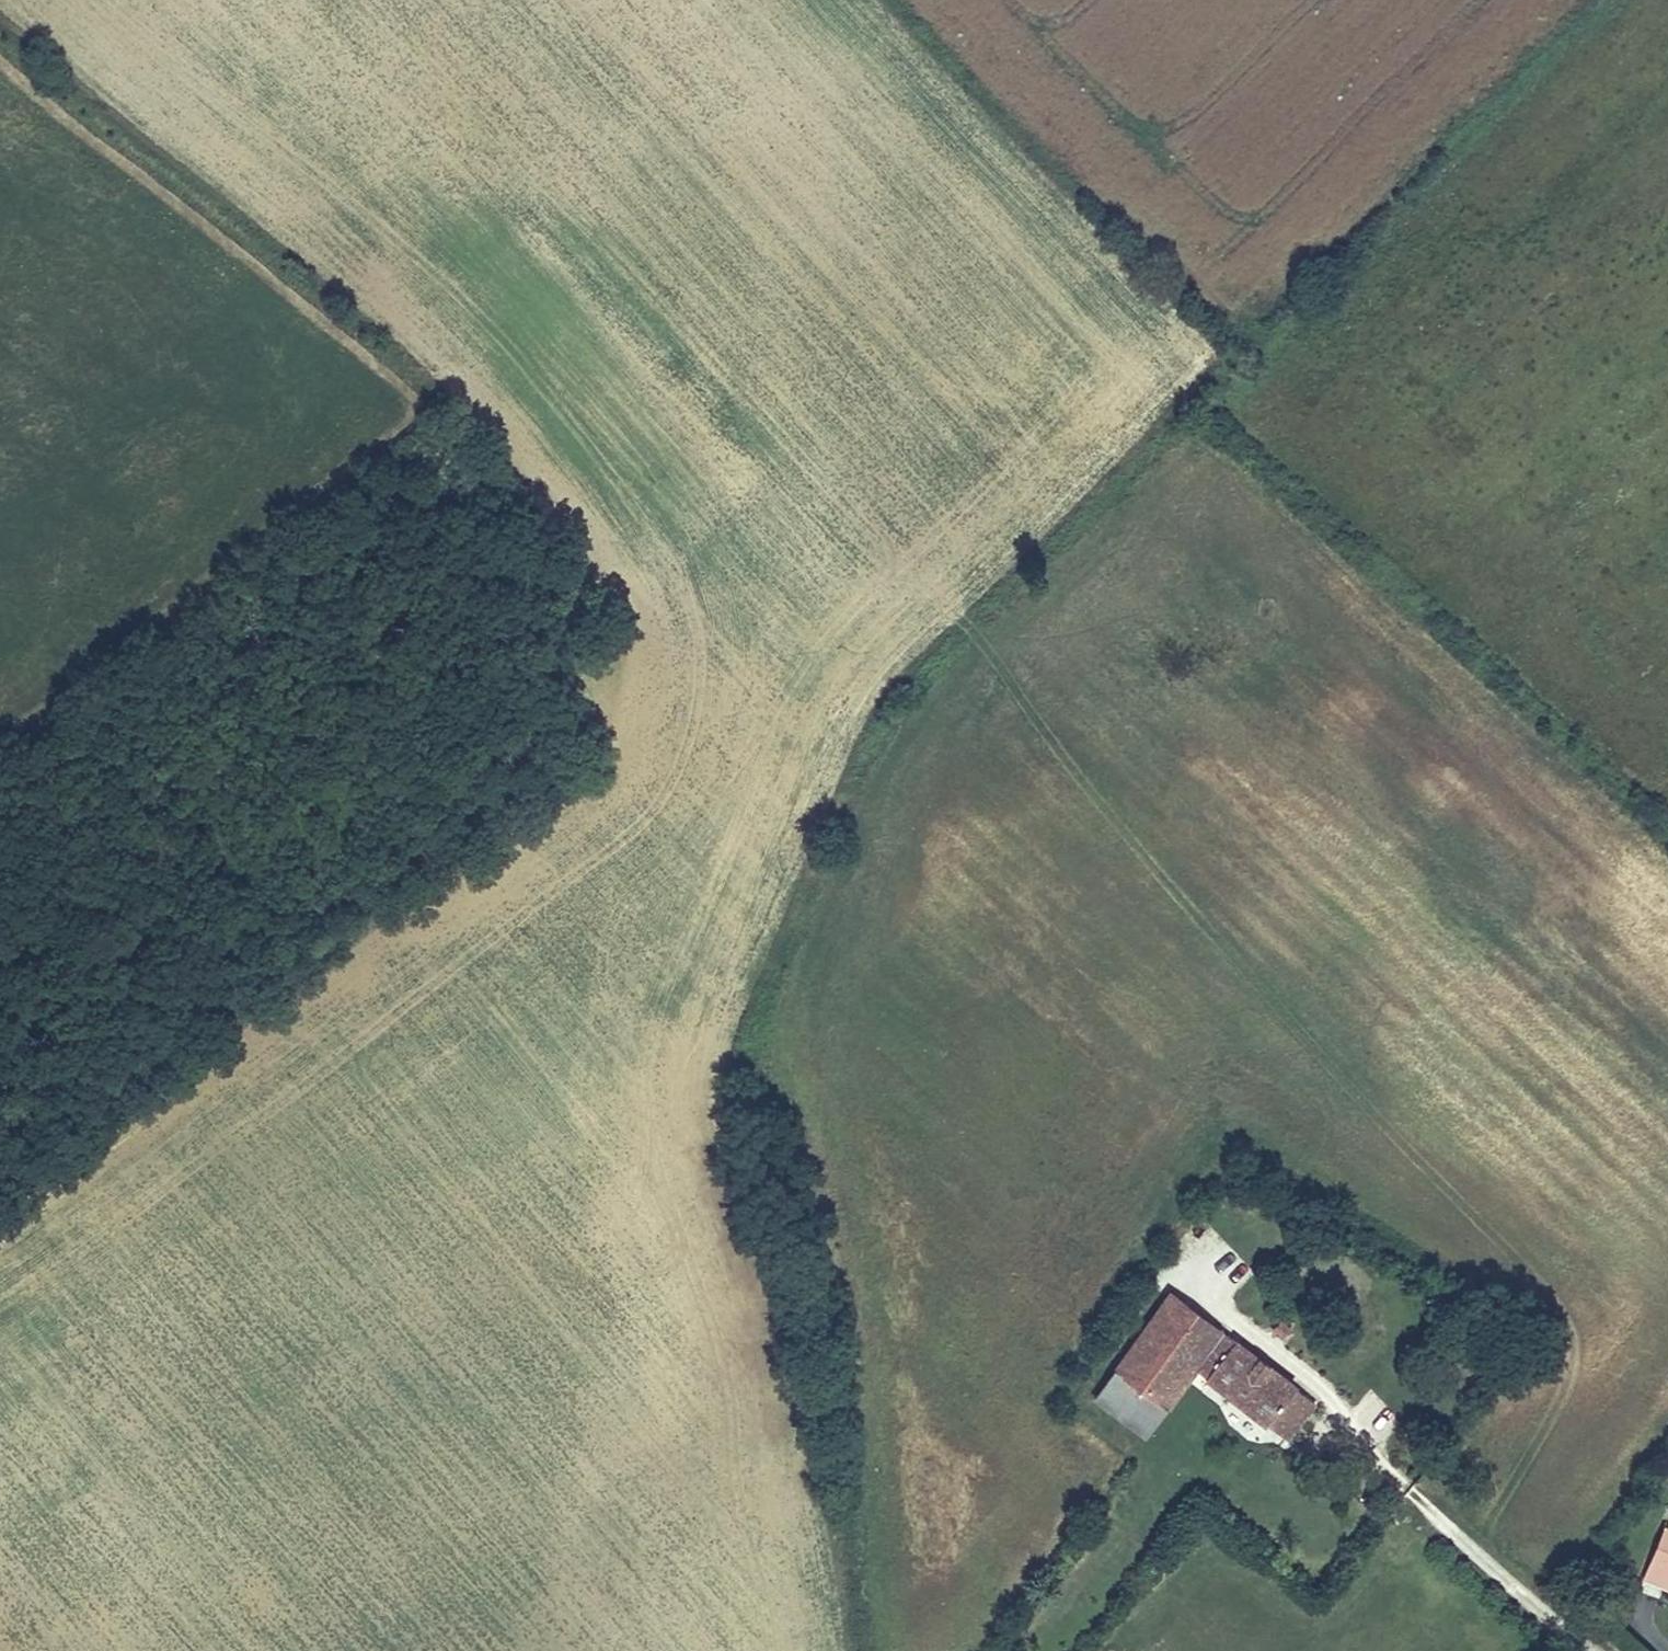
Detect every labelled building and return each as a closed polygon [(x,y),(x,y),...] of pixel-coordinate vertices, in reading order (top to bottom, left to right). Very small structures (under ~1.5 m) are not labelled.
[(1299,1384),(1240,1340),(1232,1340),(1170,1286),(1112,1365),(1118,1370),(1172,1409),(1200,1375),(1284,1438),(1294,1423),(1301,1430),(1320,1405),(1299,1390),(1299,1384)] [(1172,1409),(1118,1370),(1095,1399),(1148,1438),(1172,1409)] [(1628,1578),(1659,1588),(1666,1566),(1667,1567),(1667,1514),(1652,1509),(1628,1578)] [(1659,1588),(1667,1591),(1667,1567),(1666,1566),(1659,1588)]
